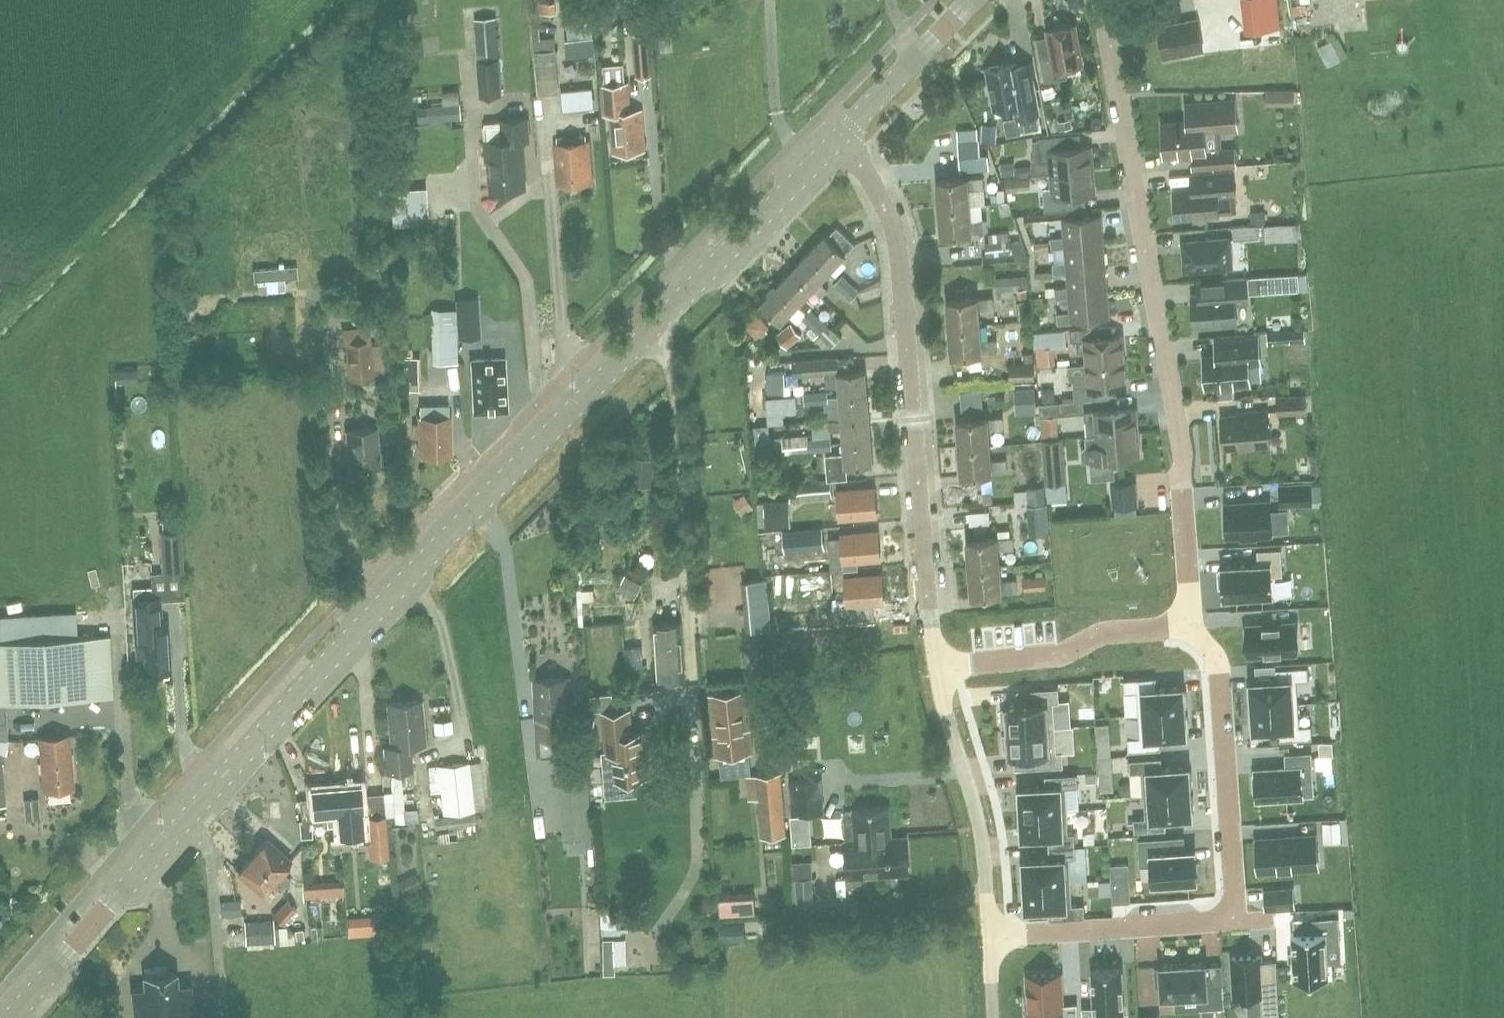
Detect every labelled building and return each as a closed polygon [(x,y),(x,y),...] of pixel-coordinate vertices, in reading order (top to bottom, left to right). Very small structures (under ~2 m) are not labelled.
[(1281,29),(1277,0),(1241,0),(1246,33),(1281,29)] [(561,2),(544,6),(546,17),(564,14),(561,2)] [(475,18),(478,61),(480,97),(503,95),(497,16),(475,18)] [(648,32),(649,32),(648,19),(633,20),(634,33),(648,32)] [(1196,19),(1158,27),(1164,58),(1202,51),(1196,19)] [(1051,49),(1038,51),(1044,82),(1067,78),(1065,68),(1081,65),(1074,25),(1068,26),(1064,24),(1056,26),(1054,29),(1047,30),(1051,49)] [(677,50),(677,32),(666,31),(665,49),(677,50)] [(652,75),(651,59),(649,32),(648,32),(634,33),(632,33),(634,60),(636,76),(650,75),(652,75)] [(593,36),(565,39),(567,57),(595,54),(593,36)] [(1332,40),(1318,47),(1328,67),(1341,60),(1332,40)] [(539,95),(549,95),(559,94),(556,49),(535,51),(539,95)] [(1033,60),(1016,64),(986,69),(994,109),(1013,106),(1015,116),(1015,118),(1016,118),(1019,132),(1019,133),(1042,129),(1033,78),(1037,78),(1033,60)] [(628,86),(602,88),(604,117),(610,116),(613,152),(645,150),(642,110),(630,111),(628,86)] [(564,110),(594,107),(593,88),(562,91),(564,110)] [(1280,90),(1280,105),(1294,104),(1294,100),(1294,89),(1293,89),(1280,90)] [(1236,129),(1234,101),(1185,105),(1187,122),(1161,124),(1164,156),(1191,154),(1193,168),(1211,167),(1210,152),(1205,153),(1204,131),(1236,129)] [(461,119),(460,102),(427,105),(428,121),(461,119)] [(521,141),(529,140),(528,119),(504,121),(506,141),(485,143),(487,162),(489,161),(492,191),(525,188),(521,141)] [(988,126),(994,143),(1005,139),(999,122),(988,126)] [(1080,134),(1038,138),(1040,162),(1049,161),(1051,174),(1092,170),(1090,147),(1081,147),(1080,134)] [(960,157),(980,156),(979,139),(959,141),(960,157)] [(559,184),(588,182),(585,141),(556,144),(559,184)] [(1234,149),(1210,151),(1210,152),(1211,167),(1235,165),(1234,149)] [(961,171),(985,170),(984,157),(960,158),(961,171)] [(1094,194),(1092,170),(1051,174),(1052,187),(1042,188),(1044,212),(1086,208),(1085,195),(1094,194)] [(1191,188),(1173,189),(1176,217),(1218,214),(1217,196),(1235,195),(1233,172),(1209,174),(1190,175),(1191,188)] [(939,209),(969,206),(968,189),(984,188),(983,178),(967,180),(967,179),(938,181),(939,209)] [(1030,189),(1029,178),(1006,179),(1006,193),(1017,192),(1017,189),(1030,189)] [(404,217),(406,217),(426,215),(427,215),(425,190),(404,191),(390,192),(392,217),(394,217),(394,223),(405,222),(404,217)] [(969,206),(939,209),(941,236),(971,234),(971,233),(987,231),(986,220),(970,222),(969,206)] [(1064,237),(1050,238),(1051,246),(1102,242),(1100,216),(1063,219),(1064,237)] [(1233,240),(1259,238),(1258,225),(1232,227),(1233,240)] [(837,227),(827,237),(825,235),(809,253),(829,272),(855,244),(837,227)] [(988,234),(989,242),(986,243),(987,256),(1010,254),(1008,232),(988,234)] [(1185,271),(1231,267),(1229,239),(1183,243),(1185,271)] [(1102,242),(1051,246),(1051,249),(1065,248),(1066,262),(1052,263),(1053,272),(1104,268),(1102,242)] [(829,272),(809,253),(793,270),(813,289),(822,297),(829,290),(820,281),(829,272)] [(1104,268),(1053,272),(1053,274),(1067,273),(1068,287),(1054,288),(1055,298),(1107,294),(1104,268)] [(813,289),(793,270),(777,286),(805,313),(814,304),(805,296),(813,289)] [(860,292),(851,283),(842,275),(834,284),(851,301),(860,292)] [(1014,290),(1022,289),(1028,289),(1027,275),(996,278),(998,298),(1015,297),(1014,290)] [(1198,296),(1192,296),(1195,326),(1236,323),(1234,305),(1248,304),(1247,293),(1246,278),(1217,280),(1197,282),(1198,296)] [(1255,289),(1299,290),(1300,278),(1255,278),(1255,289)] [(805,313),(777,286),(761,304),(781,323),(789,314),(797,322),(805,313)] [(1070,312),(1056,313),(1057,324),(1072,323),(1072,320),(1108,317),(1107,294),(1055,298),(1055,299),(1069,298),(1070,312)] [(949,328),(979,326),(977,310),(994,309),(993,298),(977,299),(977,298),(947,301),(949,328)] [(1018,318),(1029,317),(1027,300),(1016,301),(1018,318)] [(431,309),(432,337),(432,364),(458,363),(457,308),(431,309)] [(818,334),(827,325),(810,309),(801,318),(818,334)] [(770,319),(756,322),(759,334),(772,331),(770,319)] [(787,346),(799,335),(791,325),(778,336),(787,346)] [(979,326),(949,328),(952,356),(981,353),(980,352),(997,351),(996,341),(980,342),(979,326)] [(1077,353),(1086,352),(1087,364),(1123,361),(1121,335),(1096,338),(1095,327),(1070,329),(1071,341),(1076,341),(1077,353)] [(1037,349),(1054,348),(1067,347),(1066,329),(1034,331),(1035,348),(1037,348),(1037,349)] [(1289,331),(1290,341),(1290,343),(1305,342),(1305,329),(1289,331)] [(1259,353),(1258,337),(1214,341),(1215,355),(1203,356),(1205,386),(1250,383),(1248,365),(1260,365),(1259,353)] [(385,344),(369,345),(346,347),(348,379),(372,377),(372,375),(385,374),(384,367),(387,366),(385,344)] [(839,395),(839,396),(867,394),(865,370),(832,373),(831,358),(793,361),(794,377),(826,374),(827,386),(839,385),(839,395)] [(504,359),(473,360),(475,412),(507,411),(505,363),(504,359)] [(1100,388),(1125,386),(1123,361),(1087,364),(1088,376),(1079,376),(1080,389),(1075,389),(1076,401),(1101,399),(1100,388)] [(1010,381),(1033,379),(1032,365),(1009,367),(1010,381)] [(1075,366),(1044,368),(1045,390),(1077,388),(1075,366)] [(138,381),(137,369),(116,370),(117,383),(138,381)] [(786,393),(785,372),(767,373),(768,394),(786,393)] [(890,379),(890,393),(902,393),(902,379),(890,379)] [(986,401),(984,389),(966,392),(968,404),(986,401)] [(805,405),(828,403),(827,391),(804,393),(805,405)] [(796,394),(767,396),(769,424),(785,423),(784,413),(798,412),(796,394)] [(839,396),(841,418),(841,419),(869,417),(867,394),(839,396)] [(1305,395),(1277,397),(1278,413),(1306,411),(1305,395)] [(1073,401),(1039,404),(1040,417),(1075,414),(1073,401)] [(422,455),(451,453),(449,405),(420,407),(421,425),(416,425),(417,437),(422,437),(422,455)] [(1084,422),(1086,437),(1137,432),(1135,408),(1084,412),(1084,422)] [(1267,411),(1247,412),(1247,414),(1221,417),(1223,448),(1270,444),(1267,411)] [(1043,440),(1059,439),(1057,416),(1041,417),(1043,440)] [(830,431),(842,430),(843,442),(871,440),(869,417),(841,419),(841,418),(829,419),(830,431)] [(959,448),(989,445),(988,430),(1004,428),(1003,418),(987,419),(987,418),(957,420),(959,448)] [(349,469),(378,467),(376,429),(346,431),(349,469)] [(1083,461),(1090,461),(1092,480),(1115,478),(1113,459),(1139,456),(1137,432),(1086,437),(1086,446),(1085,446),(1082,450),(1083,461)] [(750,438),(752,456),(832,450),(831,438),(807,440),(807,434),(750,438)] [(1064,481),(1062,446),(1072,446),(1071,441),(1075,441),(1075,437),(1059,439),(1043,440),(1046,483),(1064,481)] [(871,440),(843,442),(844,455),(826,456),(828,476),(847,475),(846,466),(873,464),(871,440)] [(989,445),(959,448),(961,475),(991,473),(991,472),(1007,471),(1006,460),(990,461),(989,445)] [(831,482),(804,485),(789,486),(791,502),(832,498),(831,482)] [(1312,503),(1311,484),(1283,486),(1284,505),(1312,503)] [(1026,488),(1028,503),(1030,522),(1047,521),(1044,486),(1026,488)] [(840,519),(877,516),(875,489),(838,492),(840,519)] [(1135,500),(1119,502),(1119,510),(1136,508),(1135,500)] [(764,502),(765,529),(790,527),(789,501),(764,502)] [(1270,532),(1269,504),(1227,506),(1228,534),(1270,532)] [(974,512),(975,522),(995,521),(994,510),(974,512)] [(784,530),(786,552),(824,549),(822,527),(784,530)] [(164,572),(182,571),(180,531),(162,532),(164,572)] [(844,562),(881,559),(878,532),(841,535),(844,562)] [(969,568),(999,566),(997,549),(1014,548),(1013,537),(996,539),(996,538),(967,541),(969,568)] [(1223,571),(1219,571),(1220,586),(1224,586),(1224,597),(1272,594),(1271,575),(1283,575),(1282,548),(1258,549),(1258,564),(1223,567),(1223,571)] [(999,566),(969,568),(972,596),(1001,593),(1001,592),(1017,592),(1016,580),(1000,582),(999,566)] [(1037,576),(1024,578),(1025,590),(1047,588),(1046,576),(1043,576),(1043,571),(1037,571),(1037,576)] [(623,588),(641,597),(647,583),(629,574),(623,588)] [(847,605),(884,602),(882,575),(845,578),(847,605)] [(147,672),(170,671),(167,622),(157,623),(157,611),(158,611),(157,596),(134,598),(138,656),(146,656),(147,672)] [(772,600),(776,634),(794,632),(790,598),(772,600)] [(793,618),(816,616),(815,599),(792,601),(793,618)] [(657,681),(685,679),(681,622),(653,624),(657,681)] [(1249,654),(1297,651),(1295,623),(1247,626),(1249,654)] [(6,702),(114,696),(110,635),(0,642),(0,739),(8,738),(6,702)] [(628,689),(646,688),(644,665),(640,666),(638,647),(624,649),(628,689)] [(1249,701),(1252,701),(1252,706),(1299,703),(1297,681),(1309,680),(1308,667),(1276,669),(1277,681),(1251,682),(1251,687),(1248,687),(1249,701)] [(1184,706),(1187,706),(1186,692),(1183,692),(1183,687),(1157,689),(1156,677),(1124,679),(1125,693),(1137,692),(1138,715),(1185,711),(1184,706)] [(536,743),(574,741),(571,678),(532,680),(536,743)] [(1059,688),(1030,690),(1031,704),(1006,706),(1006,710),(1002,710),(1003,727),(1007,727),(1007,729),(1053,726),(1052,703),(1060,703),(1059,688)] [(715,755),(753,752),(749,725),(747,690),(710,693),(715,755)] [(410,747),(425,745),(422,701),(388,704),(392,748),(384,749),(386,774),(391,773),(392,783),(394,823),(406,822),(405,812),(404,812),(402,798),(404,798),(401,772),(412,771),(410,747)] [(1313,739),(1312,725),(1300,726),(1299,703),(1252,706),(1252,711),(1249,711),(1250,725),(1253,725),(1253,730),(1280,729),(1280,741),(1313,739)] [(634,731),(632,711),(606,713),(612,780),(646,777),(642,730),(634,731)] [(1140,737),(1128,738),(1129,751),(1161,749),(1160,737),(1186,735),(1186,731),(1189,730),(1188,716),(1185,716),(1185,711),(1138,715),(1140,737)] [(438,721),(439,739),(460,737),(458,719),(438,721)] [(1055,752),(1053,726),(1007,729),(1007,735),(1003,735),(1004,752),(1008,752),(1008,755),(1045,753),(1046,767),(1067,766),(1067,751),(1055,752)] [(44,791),(74,788),(68,735),(39,738),(44,791)] [(6,753),(9,739),(0,739),(0,753),(6,753)] [(1255,774),(1252,774),(1253,792),(1256,792),(1257,799),(1300,797),(1299,777),(1311,777),(1309,752),(1284,753),(1285,769),(1255,770),(1255,774)] [(1144,795),(1190,792),(1190,787),(1193,786),(1192,772),(1189,772),(1189,768),(1163,769),(1162,757),(1130,760),(1131,773),(1143,772),(1144,795)] [(476,825),(474,811),(469,764),(428,768),(430,782),(434,782),(435,792),(441,791),(444,815),(434,816),(435,829),(476,825)] [(758,798),(760,811),(762,837),(787,834),(781,771),(746,775),(749,798),(758,798)] [(1020,793),(1017,793),(1018,808),(1021,807),(1021,812),(1068,810),(1066,787),(1078,787),(1078,774),(1045,775),(1046,787),(1020,789),(1020,793)] [(822,777),(789,780),(791,815),(824,813),(822,777)] [(341,836),(364,834),(360,785),(337,787),(339,805),(341,836)] [(312,789),(313,798),(300,799),(302,820),(300,821),(301,838),(313,837),(311,819),(314,819),(315,821),(328,820),(329,828),(339,828),(339,836),(341,836),(339,805),(337,787),(312,789)] [(615,790),(617,850),(641,849),(639,789),(615,790)] [(1195,811),(1194,796),(1191,797),(1190,792),(1144,795),(1146,817),(1134,818),(1135,831),(1167,829),(1166,817),(1192,816),(1192,811),(1195,811)] [(32,817),(44,817),(43,798),(31,799),(32,817)] [(906,837),(889,839),(887,807),(855,809),(855,810),(847,811),(844,814),(846,836),(857,835),(857,841),(846,842),(848,876),(908,872),(906,837)] [(1022,817),(1019,818),(1019,832),(1022,832),(1023,836),(1049,835),(1049,847),(1075,846),(1075,832),(1069,833),(1068,810),(1021,812),(1022,817)] [(386,814),(366,816),(370,859),(389,858),(386,814)] [(1257,838),(1259,876),(1319,872),(1316,835),(1257,838)] [(1198,861),(1197,850),(1171,852),(1170,838),(1138,841),(1140,867),(1152,866),(1153,884),(1202,880),(1201,861),(1198,861)] [(286,884),(291,878),(282,870),(291,861),(267,839),(253,855),(286,884)] [(1024,865),(1021,865),(1022,879),(1025,879),(1025,884),(1052,883),(1071,882),(1070,859),(1076,859),(1075,846),(1049,847),(1050,859),(1024,860),(1024,865)] [(263,892),(271,883),(280,891),(286,884),(253,855),(239,871),(263,892)] [(1026,889),(1023,890),(1023,904),(1026,904),(1027,908),(1052,907),(1053,919),(1085,917),(1084,904),(1073,905),(1071,882),(1052,883),(1025,884),(1026,889)] [(310,885),(310,897),(349,896),(349,883),(310,885)] [(1263,887),(1264,907),(1294,905),(1293,885),(1263,887)] [(723,915),(762,914),(761,895),(723,896),(723,915)] [(288,900),(274,915),(283,923),(296,908),(288,900)] [(1295,932),(1292,932),(1294,980),(1329,979),(1329,977),(1327,943),(1341,942),(1339,916),(1315,917),(1316,931),(1295,932)] [(294,933),(285,926),(274,927),(274,919),(244,921),(246,944),(274,942),(274,945),(295,943),(294,933)] [(605,973),(616,973),(615,938),(604,938),(605,973)] [(1276,959),(1260,960),(1260,955),(1232,957),(1234,995),(1262,994),(1264,1017),(1279,1017),(1276,959)] [(1161,969),(1156,969),(1157,986),(1161,985),(1162,994),(1162,996),(1164,996),(1199,994),(1200,1009),(1225,1007),(1223,984),(1208,985),(1206,964),(1207,964),(1206,962),(1204,962),(1190,963),(1176,964),(1162,965),(1160,965),(1160,967),(1161,969)] [(1081,1006),(1082,1017),(1104,1017),(1124,1016),(1122,969),(1092,970),(1093,1006),(1081,1006)] [(190,985),(178,986),(177,973),(145,976),(146,989),(133,990),(135,1017),(193,1017),(190,985)] [(1030,1002),(1027,1002),(1027,1016),(1030,1016),(1030,1017),(1063,1017),(1060,974),(1028,975),(1030,1002)]
